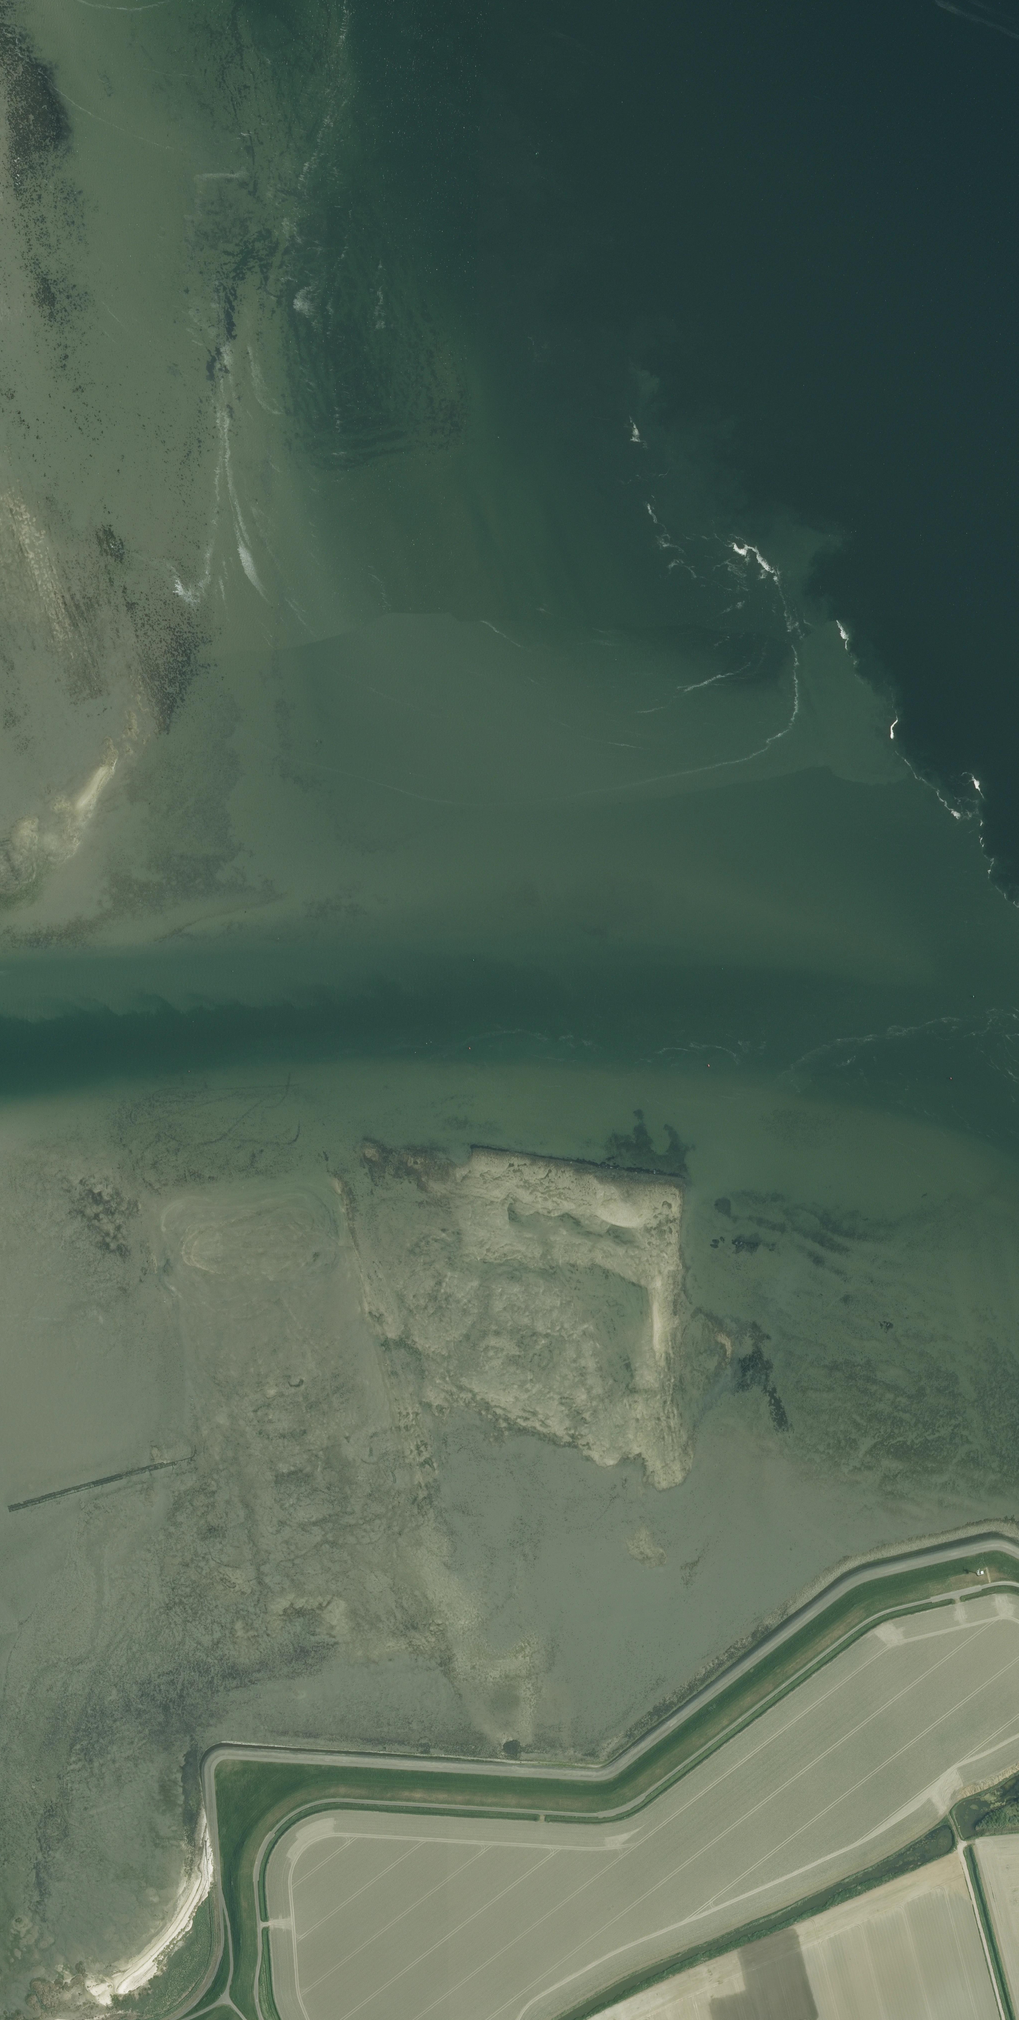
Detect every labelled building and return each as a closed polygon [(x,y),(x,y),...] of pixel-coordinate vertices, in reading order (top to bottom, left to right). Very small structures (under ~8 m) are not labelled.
[(668,1721),(671,1726),(677,1722),(674,1717),(668,1721)]
